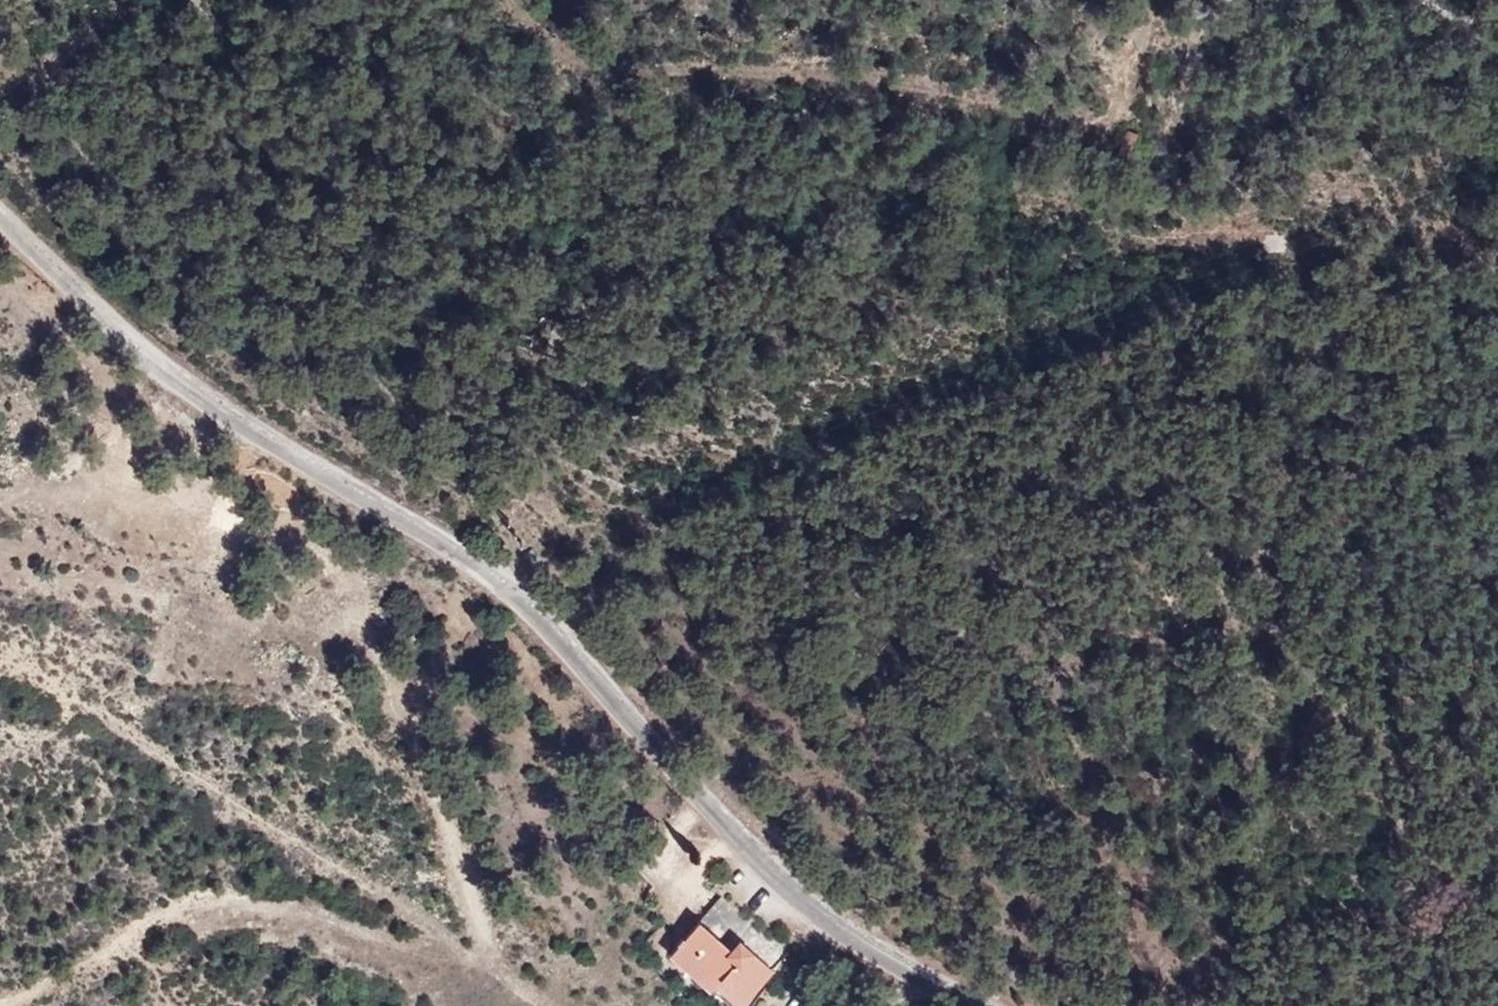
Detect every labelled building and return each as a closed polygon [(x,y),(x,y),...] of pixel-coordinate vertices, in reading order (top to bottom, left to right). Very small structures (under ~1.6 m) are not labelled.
[(684,915),(630,974),(669,1005),(733,1005),(761,982),(684,915)]
